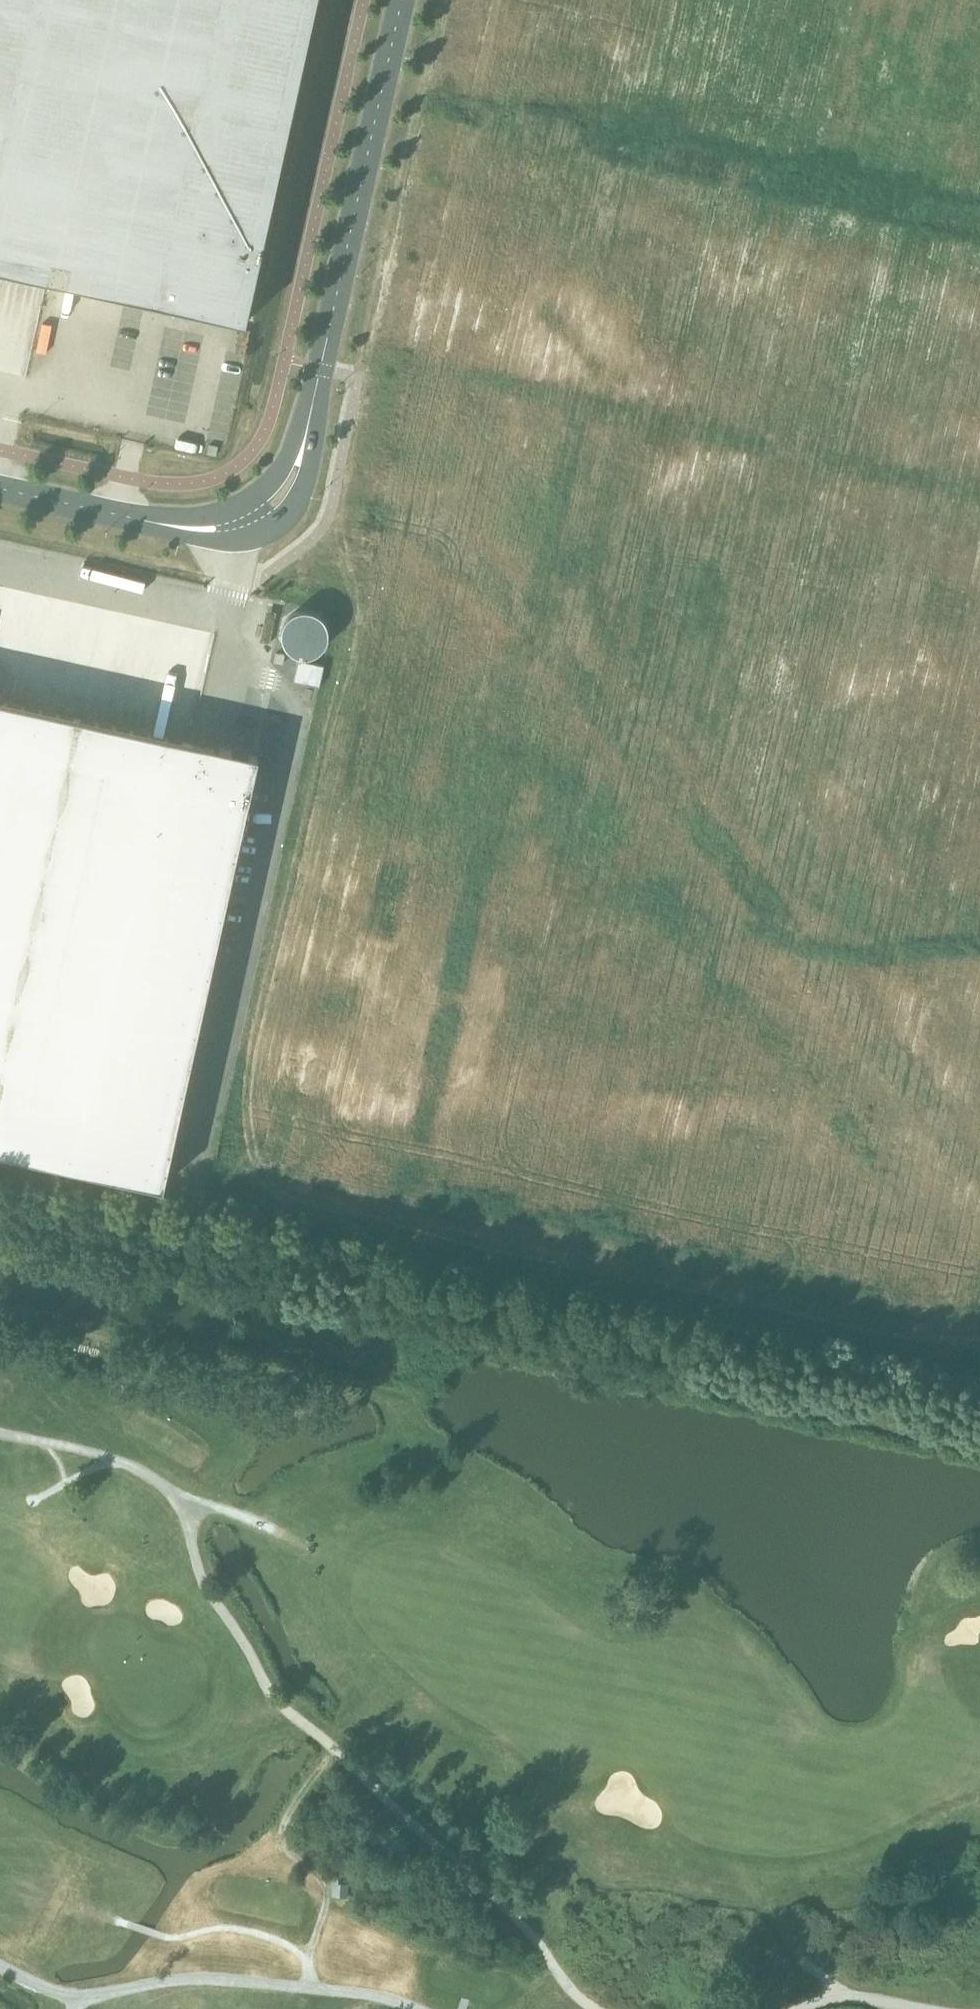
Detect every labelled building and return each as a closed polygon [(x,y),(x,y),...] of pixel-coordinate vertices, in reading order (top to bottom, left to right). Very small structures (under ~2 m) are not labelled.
[(48,275),(133,293),(240,316),(239,320),(245,322),(316,0),(0,0),(0,264),(48,275)] [(285,651),(324,652),(326,611),(287,609),(285,651)] [(320,682),(324,663),(301,657),(297,676),(320,682)] [(190,743),(189,743),(0,702),(0,1149),(163,1185),(248,798),(258,754),(218,746),(218,749),(213,748),(190,743)]
